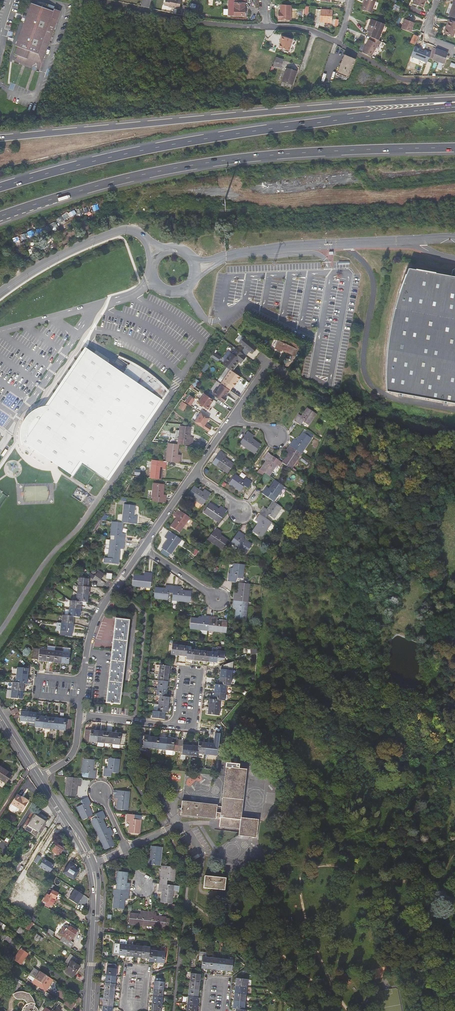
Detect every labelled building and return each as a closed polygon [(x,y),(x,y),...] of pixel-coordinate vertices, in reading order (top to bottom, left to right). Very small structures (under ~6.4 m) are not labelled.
[(165,5),(169,6),(180,9),(181,0),(166,0),(165,5)] [(245,0),(237,0),(237,3),(234,3),(234,16),(244,16),(244,9),(244,3),(245,3),(245,0)] [(362,10),(372,13),(376,0),(365,0),(362,10)] [(56,9),(55,11),(32,3),(17,46),(19,46),(16,54),(19,55),(18,60),(42,69),(62,11),(56,9)] [(289,6),(280,5),(280,15),(278,15),(278,20),(291,20),(291,6),(289,6)] [(332,11),(321,10),(320,22),(331,23),(332,11)] [(372,37),(378,40),(384,25),(371,19),(367,30),(369,31),(367,35),(372,37)] [(405,19),(401,29),(410,33),(412,28),(414,23),(405,19)] [(448,19),(445,27),(447,27),(444,33),(448,35),(453,37),(454,31),(454,22),(448,19)] [(292,41),(280,37),(279,41),(277,48),(288,52),(292,41)] [(364,53),(373,58),(378,45),(379,46),(381,41),(378,40),(372,37),(371,40),(369,39),(364,53)] [(430,54),(445,60),(447,54),(433,48),(432,51),(430,54)] [(444,64),(445,60),(430,54),(429,58),(432,59),(433,60),(444,64)] [(354,62),(342,58),(335,76),(347,81),(354,62)] [(280,61),(277,69),(284,72),(288,64),(280,61)] [(291,70),(285,84),(295,88),(301,74),(291,70)] [(454,403),(454,269),(453,269),(453,270),(452,271),(451,276),(425,271),(408,268),(403,281),(400,289),(399,293),(395,304),(392,317),(390,328),(388,341),(386,353),(386,366),(385,378),(386,391),(454,403)] [(291,354),(295,346),(296,347),(298,343),(291,340),(290,341),(283,338),(284,337),(281,335),(279,341),(275,339),(273,343),(271,347),(276,349),(277,347),(291,354)] [(240,337),(236,343),(249,354),(254,348),(240,337)] [(23,441),(72,474),(80,461),(107,479),(167,391),(152,376),(146,372),(140,368),(131,363),(118,357),(129,365),(123,373),(108,363),(97,355),(86,348),(52,398),(47,406),(44,410),(43,412),(41,413),(39,414),(37,415),(36,416),(34,417),(33,418),(31,420),(30,421),(29,423),(28,425),(27,427),(27,429),(26,430),(26,432),(26,434),(26,435),(26,436),(23,441)] [(243,357),(233,349),(228,356),(227,356),(220,365),(228,371),(229,371),(235,361),(238,363),(243,357)] [(210,353),(207,357),(215,362),(217,358),(210,353)] [(238,378),(228,371),(218,385),(219,385),(227,391),(228,391),(230,387),(231,388),(238,378)] [(227,391),(219,385),(215,392),(213,391),(210,395),(222,403),(224,399),(222,398),(221,397),(223,395),(224,395),(227,391)] [(207,406),(211,401),(202,394),(196,404),(206,410),(208,407),(207,406)] [(183,403),(188,406),(192,400),(187,397),(183,403)] [(185,406),(183,405),(179,409),(178,409),(176,413),(179,415),(185,406)] [(47,406),(44,406),(42,406),(39,407),(37,408),(36,408),(34,410),(32,411),(30,412),(28,414),(27,415),(25,418),(24,420),(22,423),(21,425),(21,427),(20,429),(20,432),(20,434),(20,435),(20,437),(20,439),(23,441),(26,436),(26,435),(26,434),(26,432),(26,430),(27,429),(27,427),(28,425),(29,423),(30,421),(31,420),(33,418),(34,417),(36,416),(37,415),(39,414),(41,413),(43,412),(44,410),(47,406)] [(290,422),(294,425),(296,427),(299,423),(304,427),(311,415),(304,410),(298,419),(294,416),(290,422)] [(209,420),(200,414),(195,421),(204,427),(206,425),(209,420)] [(189,446),(190,438),(186,438),(187,427),(178,426),(176,441),(182,441),(182,445),(189,446)] [(244,433),(237,444),(252,454),(257,446),(249,440),(251,437),(244,433)] [(285,455),(279,464),(287,469),(295,458),(290,454),(292,451),(297,455),(307,440),(299,435),(293,443),(290,441),(282,453),(285,455)] [(163,462),(167,462),(170,462),(177,463),(178,455),(174,454),(175,444),(165,444),(164,457),(163,462)] [(224,458),(217,453),(213,459),(217,462),(213,467),(225,474),(230,467),(222,461),(224,458)] [(263,463),(258,472),(262,475),(266,477),(273,466),(276,468),(279,464),(264,454),(260,460),(263,463)] [(163,462),(156,461),(155,465),(149,464),(147,478),(157,479),(158,470),(162,470),(163,462)] [(226,485),(238,492),(241,487),(245,490),(249,483),(243,479),(240,482),(232,477),(226,485)] [(263,488),(259,495),(271,502),(281,487),(273,482),(266,491),(263,488)] [(151,483),(148,501),(162,503),(163,495),(159,494),(160,484),(151,483)] [(78,487),(73,495),(81,501),(86,493),(78,487)] [(192,488),(186,496),(201,506),(209,495),(202,490),(200,493),(192,488)] [(271,502),(264,511),(261,510),(252,522),(256,524),(250,532),(258,538),(268,523),(262,519),(265,515),(271,519),(279,507),(271,502)] [(121,505),(120,518),(120,523),(126,523),(133,524),(134,517),(130,516),(131,506),(121,505)] [(208,505),(202,513),(217,523),(224,511),(217,506),(215,510),(208,505)] [(176,510),(171,516),(175,519),(169,527),(177,532),(187,518),(176,510)] [(109,522),(107,540),(104,540),(104,544),(107,544),(105,558),(103,557),(102,563),(114,565),(116,548),(121,549),(122,533),(118,533),(119,523),(109,522)] [(213,529),(210,533),(206,539),(221,550),(226,542),(218,536),(220,533),(213,529)] [(167,531),(162,537),(166,540),(160,548),(168,553),(179,539),(167,531)] [(237,532),(229,543),(243,553),(248,545),(241,540),(243,536),(237,532)] [(230,570),(226,570),(225,576),(224,584),(231,584),(232,581),(238,581),(240,567),(230,566),(230,570)] [(95,568),(91,575),(97,579),(101,572),(95,568)] [(131,579),(130,589),(148,590),(150,577),(142,576),(141,580),(131,579)] [(77,579),(75,595),(74,603),(68,602),(66,618),(60,617),(58,637),(70,638),(72,618),(78,619),(80,604),(85,604),(87,589),(86,588),(87,580),(77,579)] [(235,585),(234,595),(229,595),(228,610),(232,610),(231,620),(241,621),(245,586),(235,585)] [(153,591),(152,601),(166,602),(166,596),(170,597),(170,603),(188,605),(189,594),(179,593),(179,590),(164,588),(163,592),(153,591)] [(187,620),(186,630),(196,631),(202,632),(204,632),(205,626),(210,627),(209,633),(223,634),(224,625),(214,623),(215,619),(198,618),(198,619),(198,622),(194,621),(187,620)] [(115,619),(105,702),(119,704),(129,620),(115,619)] [(186,646),(170,645),(168,654),(185,656),(185,660),(215,663),(215,661),(218,661),(223,659),(224,652),(216,651),(216,653),(186,650),(186,646)] [(32,650),(31,660),(37,660),(37,662),(67,665),(68,653),(32,650)] [(230,687),(231,679),(233,660),(224,664),(223,671),(220,670),(219,686),(215,685),(213,700),(209,700),(208,715),(219,716),(221,701),(224,701),(226,686),(230,687)] [(163,697),(167,666),(153,665),(152,673),(156,673),(154,696),(157,696),(156,712),(151,711),(150,718),(162,719),(163,713),(165,713),(167,697),(163,697)] [(15,669),(14,677),(13,684),(11,684),(9,699),(20,700),(22,685),(25,685),(27,670),(15,669)] [(35,714),(27,713),(20,712),(18,722),(34,723),(33,728),(68,732),(69,721),(34,717),(35,714)] [(96,742),(97,731),(85,729),(84,741),(96,742)] [(103,743),(104,732),(97,731),(96,742),(103,743)] [(111,744),(112,733),(104,732),(103,743),(111,744)] [(111,744),(122,745),(123,745),(124,734),(112,733),(111,744)] [(178,740),(139,736),(137,747),(176,752),(177,745),(178,740)] [(198,742),(197,747),(197,753),(204,754),(206,743),(198,742)] [(218,744),(206,743),(204,754),(217,756),(218,744)] [(189,756),(190,746),(182,745),(177,745),(176,752),(181,752),(181,755),(180,760),(188,761),(189,756)] [(197,747),(190,746),(189,756),(196,757),(197,753),(197,747)] [(108,757),(107,768),(102,768),(101,776),(108,777),(109,772),(116,773),(117,758),(108,757)] [(82,759),(80,773),(86,774),(86,778),(93,779),(94,771),(90,771),(92,760),(82,759)] [(7,782),(13,773),(0,765),(0,777),(7,782)] [(244,769),(224,767),(219,806),(215,806),(215,804),(180,800),(178,814),(213,818),(213,817),(217,818),(216,827),(237,829),(236,835),(253,837),(255,820),(238,818),(244,769)] [(65,778),(63,795),(73,797),(74,787),(78,788),(79,780),(65,778)] [(125,812),(127,794),(126,793),(113,791),(112,800),(117,800),(115,811),(125,812)] [(23,810),(29,799),(23,796),(22,797),(16,794),(11,803),(23,810)] [(77,802),(79,806),(74,809),(79,821),(89,816),(84,808),(88,806),(85,798),(77,802)] [(45,820),(31,812),(24,823),(27,825),(24,829),(36,836),(41,827),(44,828),(45,826),(43,825),(45,820)] [(99,812),(93,815),(94,818),(89,821),(103,850),(112,846),(107,836),(111,835),(107,828),(104,829),(100,821),(103,819),(99,812)] [(125,816),(124,824),(128,825),(126,834),(136,835),(138,823),(132,822),(132,817),(125,816)] [(59,842),(58,845),(55,843),(52,848),(51,847),(49,849),(51,850),(50,851),(62,858),(67,851),(60,846),(62,844),(59,842)] [(152,850),(151,860),(147,859),(146,867),(159,868),(161,851),(152,850)] [(52,863),(49,868),(56,873),(59,868),(52,863)] [(161,868),(160,879),(159,894),(163,894),(162,905),(172,905),(173,892),(173,888),(168,887),(168,883),(174,884),(175,870),(161,868)] [(123,890),(122,894),(116,893),(115,910),(125,911),(125,901),(130,902),(131,887),(127,886),(127,876),(118,875),(117,889),(123,890)] [(222,880),(213,879),(201,878),(200,889),(220,891),(222,880)] [(22,890),(17,898),(27,904),(36,889),(26,883),(22,890)] [(51,890),(48,896),(46,894),(42,902),(45,904),(45,902),(51,905),(57,893),(51,890)] [(69,899),(77,904),(83,895),(75,890),(69,899)] [(131,916),(130,926),(166,929),(167,920),(157,918),(157,915),(142,913),(141,917),(131,916)] [(25,918),(20,926),(24,928),(28,920),(25,918)] [(27,931),(32,923),(28,920),(24,928),(27,931)] [(62,936),(58,940),(69,947),(72,943),(70,941),(76,931),(69,926),(67,928),(65,927),(63,927),(59,934),(62,936)] [(36,934),(33,939),(41,942),(43,937),(36,934)] [(11,945),(14,941),(10,938),(6,936),(4,940),(11,945)] [(150,959),(150,963),(166,964),(167,953),(151,951),(151,948),(116,944),(115,955),(120,955),(119,956),(150,959)] [(20,949),(12,960),(20,964),(27,954),(20,949)] [(204,959),(203,970),(233,972),(234,962),(204,959)] [(69,965),(76,970),(79,967),(76,964),(71,961),(69,965)] [(76,970),(69,965),(64,972),(72,977),(76,970)] [(108,969),(108,977),(118,977),(118,970),(117,970),(117,966),(109,965),(108,969)] [(33,968),(29,975),(30,976),(34,978),(39,972),(33,968)] [(47,987),(53,979),(39,970),(39,972),(34,978),(47,987)] [(32,981),(34,978),(30,976),(29,975),(25,972),(23,975),(32,981)] [(414,978),(414,979),(414,980),(414,981),(415,982),(416,983),(417,983),(418,983),(419,983),(421,983),(421,982),(422,982),(423,981),(423,979),(423,978),(423,977),(423,976),(422,975),(421,974),(420,974),(419,974),(418,974),(416,974),(415,975),(415,976),(414,977),(414,978)] [(189,1010),(199,1010),(203,976),(192,975),(189,1010)] [(115,1008),(118,977),(108,977),(104,1009),(104,1010),(114,1010),(115,1008)] [(237,1010),(245,1010),(248,981),(236,980),(233,1010),(237,1010)] [(166,983),(156,982),(153,1010),(163,1010),(166,983)] [(34,1010),(33,1009),(33,1008),(34,1006),(34,1004),(34,1002),(34,1000),(33,998),(32,995),(31,994),(29,992),(27,991),(26,990),(24,990),(22,989),(20,989),(18,989),(17,989),(16,989),(15,989),(14,990),(12,991),(11,992),(11,993),(12,994),(13,995),(14,995),(15,994),(17,994),(18,993),(19,993),(20,993),(22,993),(23,993),(24,994),(26,995),(27,996),(28,997),(29,999),(29,1000),(30,1001),(30,1003),(29,1004),(29,1006),(27,1006),(26,1007),(25,1008),(24,1009),(23,1010),(29,1010),(30,1010),(31,1010),(34,1010)] [(74,1004),(67,999),(63,1004),(71,1009),(74,1004)]
